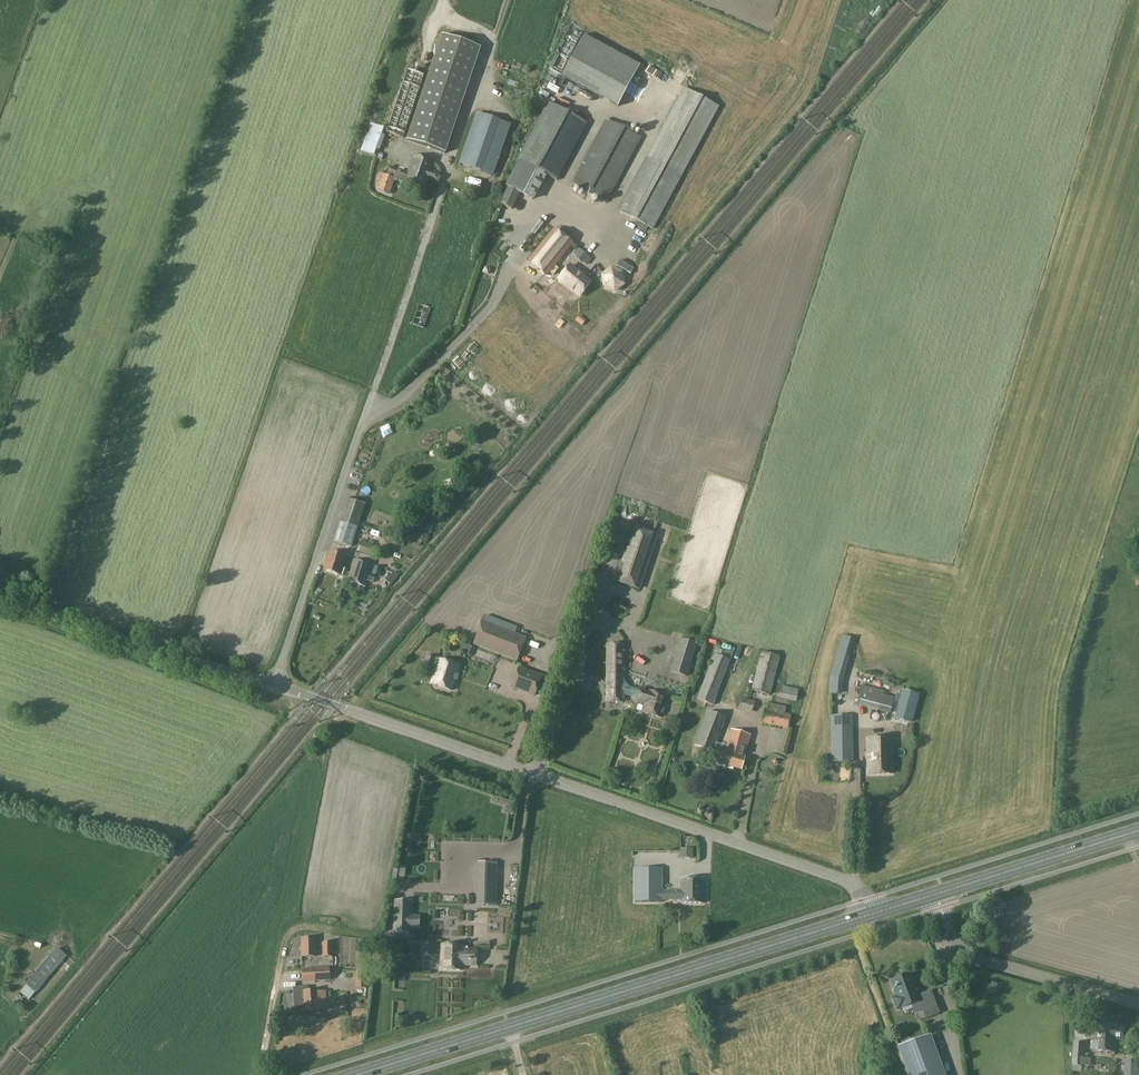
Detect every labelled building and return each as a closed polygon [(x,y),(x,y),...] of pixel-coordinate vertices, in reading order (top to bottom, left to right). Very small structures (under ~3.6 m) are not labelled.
[(442,153),(474,46),(438,35),(426,74),(409,69),(398,105),(413,109),(403,142),(442,153)] [(584,36),(562,78),(561,79),(609,104),(631,61),(584,36)] [(684,88),(617,211),(653,230),(719,107),(684,88)] [(548,103),(521,156),(507,184),(535,198),(549,171),(559,176),(586,123),(548,103)] [(459,164),(493,177),(511,125),(476,113),(459,164)] [(606,120),(571,186),(570,187),(604,205),(640,138),(606,120)] [(359,150),(374,155),(383,127),(369,122),(359,150)] [(414,155),(407,176),(404,183),(424,190),(434,162),(414,155)] [(404,183),(407,176),(388,170),(386,176),(380,174),(377,182),(380,183),(378,191),(389,194),(394,180),(404,183)] [(508,187),(499,205),(512,211),(515,204),(519,206),(524,197),(508,187)] [(630,226),(628,230),(641,236),(643,232),(630,226)] [(554,230),(528,262),(546,276),(572,244),(554,230)] [(632,261),(639,246),(621,237),(618,243),(624,246),(619,255),(632,261)] [(593,239),(591,244),(606,252),(609,247),(593,239)] [(581,251),(576,257),(583,263),(587,266),(592,260),(581,251)] [(558,281),(578,297),(591,283),(570,266),(558,281)] [(627,285),(624,272),(611,268),(600,275),(603,288),(616,293),(627,285)] [(412,325),(424,329),(430,309),(418,306),(412,325)] [(386,454),(384,460),(395,464),(397,459),(386,454)] [(361,469),(358,478),(372,482),(375,473),(361,469)] [(364,505),(348,500),(347,499),(333,542),(351,547),(364,505)] [(397,539),(406,532),(399,525),(391,532),(397,539)] [(635,587),(653,532),(632,526),(614,580),(635,587)] [(370,556),(373,546),(360,541),(356,552),(370,556)] [(345,558),(329,552),(323,570),(339,575),(345,558)] [(373,559),(386,563),(388,557),(374,553),(373,559)] [(354,560),(347,581),(347,582),(348,582),(365,587),(367,582),(373,583),(374,579),(368,578),(372,566),(354,560)] [(372,575),(379,578),(382,569),(374,567),(372,575)] [(525,639),(483,623),(474,645),(516,662),(525,639)] [(532,641),(540,643),(542,637),(534,635),(532,641)] [(837,654),(835,661),(847,665),(849,657),(854,640),(843,636),(842,636),(837,654)] [(607,673),(606,702),(623,702),(623,698),(623,680),(624,644),(607,644),(607,673)] [(751,691),(770,696),(777,670),(781,671),(784,659),(780,658),(780,657),(761,652),(751,691)] [(697,700),(713,706),(730,661),(714,655),(697,700)] [(459,667),(435,659),(436,659),(427,656),(424,666),(436,670),(431,684),(451,691),(459,667)] [(675,656),(670,672),(686,677),(691,661),(675,656)] [(542,677),(518,667),(510,687),(535,697),(542,677)] [(623,680),(623,698),(626,695),(637,698),(636,701),(645,704),(642,712),(661,717),(667,696),(641,688),(640,691),(628,687),(623,680)] [(796,702),(798,690),(781,686),(779,698),(796,702)] [(861,688),(857,705),(872,709),(890,714),(891,708),(898,710),(901,699),(861,688)] [(907,698),(902,698),(902,704),(907,705),(907,722),(923,722),(923,694),(907,694),(907,698)] [(679,709),(680,696),(668,696),(668,709),(679,709)] [(743,696),(740,703),(751,707),(753,700),(743,696)] [(791,715),(784,714),(786,708),(768,704),(766,710),(765,709),(761,723),(788,728),(791,715)] [(694,746),(713,753),(716,743),(726,718),(708,712),(694,746)] [(853,763),(853,739),(853,716),(830,716),(831,763),(853,763)] [(731,731),(728,739),(726,746),(717,744),(714,752),(720,754),(717,763),(741,770),(750,736),(731,731)] [(891,738),(867,739),(867,775),(892,774),(891,738)] [(497,864),(479,864),(477,906),(495,906),(497,864)] [(662,892),(662,869),(635,869),(635,903),(662,903),(662,901),(662,892)] [(680,879),(680,891),(662,891),(662,901),(680,901),(680,904),(703,904),(703,879),(680,879)] [(395,901),(393,934),(409,934),(410,902),(395,901)] [(420,916),(420,923),(438,924),(438,907),(415,907),(415,916),(420,916)] [(683,929),(669,937),(676,948),(689,940),(683,929)] [(302,957),(317,956),(316,937),(302,937),(302,957)] [(331,957),(331,943),(323,943),(323,957),(331,957)] [(422,956),(432,956),(432,945),(423,945),(422,956)] [(441,970),(461,971),(462,965),(475,966),(476,950),(463,950),(463,946),(441,945),(441,970)] [(51,975),(33,959),(18,977),(36,992),(51,975)] [(329,968),(301,969),(302,983),(329,981),(329,968)] [(356,970),(355,979),(368,980),(368,971),(356,970)] [(917,996),(910,974),(891,981),(893,988),(893,990),(894,990),(897,997),(893,998),(897,1010),(912,1004),(912,1002),(918,1000),(922,1010),(936,1005),(931,991),(917,996)] [(308,992),(308,987),(293,988),(294,1005),(304,1004),(304,1011),(318,1011),(318,1010),(326,1009),(325,992),(319,993),(319,992),(308,992)] [(917,1024),(908,1029),(911,1033),(919,1028),(917,1024)] [(1095,1051),(1114,1052),(1115,1040),(1123,1041),(1124,1028),(1116,1027),(1116,1026),(1097,1024),(1096,1041),(1092,1041),(1092,1050),(1095,1050),(1095,1051)] [(930,1036),(898,1047),(908,1074),(944,1074),(930,1036)] [(333,1039),(334,1046),(342,1044),(341,1038),(333,1039)] [(1074,1043),(1072,1066),(1090,1067),(1091,1059),(1084,1058),(1085,1043),(1074,1043)] [(1125,1060),(1125,1074),(1138,1074),(1138,1061),(1125,1060)]
